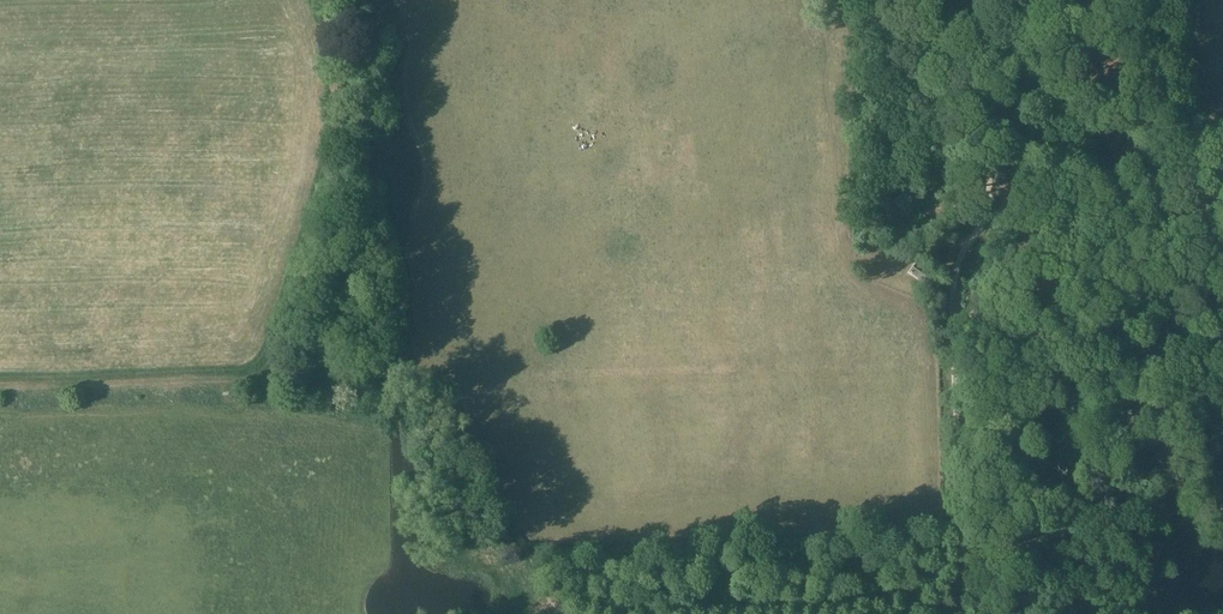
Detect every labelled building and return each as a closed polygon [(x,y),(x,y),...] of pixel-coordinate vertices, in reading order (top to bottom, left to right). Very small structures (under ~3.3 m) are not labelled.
[(903,253),(918,253),(918,243),(903,243),(903,253)] [(928,284),(934,275),(920,266),(917,264),(911,274),(928,284)]
